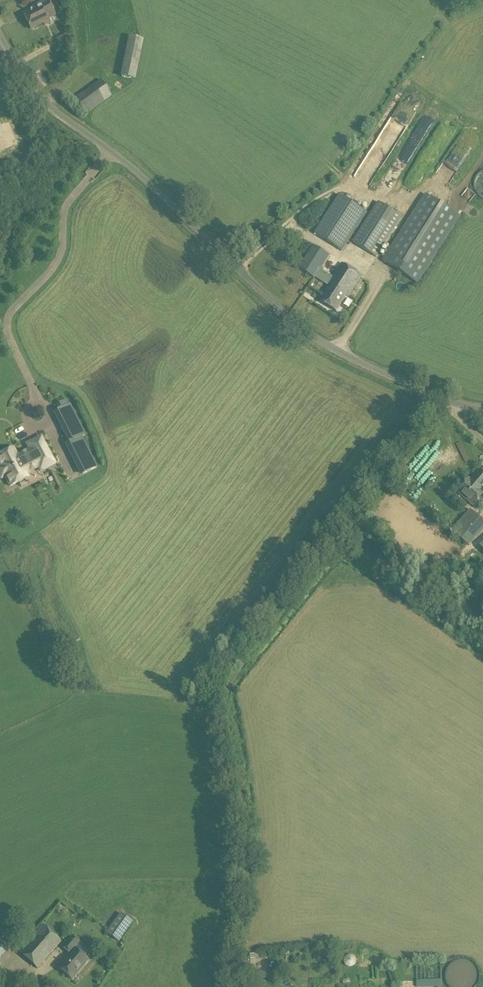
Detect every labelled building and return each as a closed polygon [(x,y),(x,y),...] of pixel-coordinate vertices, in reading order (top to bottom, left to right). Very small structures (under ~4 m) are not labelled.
[(31,30),(44,23),(43,22),(55,16),(48,1),(35,7),(37,10),(24,16),(31,30)] [(128,49),(122,73),(134,76),(140,51),(128,49)] [(106,83),(79,100),(88,114),(115,97),(106,83)] [(418,284),(461,217),(426,195),(383,262),(418,284)] [(342,252),(367,214),(339,196),(314,233),(342,252)] [(376,258),(401,218),(379,203),(353,243),(376,258)] [(333,278),(320,270),(329,256),(313,246),(299,268),(315,278),(316,276),(331,286),(321,302),(337,312),(347,296),(349,297),(362,276),(342,264),(333,278)] [(66,400),(56,405),(59,411),(69,406),(66,400)] [(76,420),(63,427),(71,442),(67,444),(83,474),(96,467),(80,438),(84,436),(76,420)] [(31,453),(18,459),(14,450),(0,457),(0,467),(1,468),(0,469),(0,476),(1,479),(5,477),(10,487),(28,478),(23,469),(36,462),(40,470),(54,463),(41,438),(27,445),(31,453)] [(479,470),(471,480),(469,478),(457,493),(474,507),(482,496),(482,473),(479,470)] [(469,546),(482,529),(482,522),(471,511),(453,532),(469,546)] [(119,942),(133,923),(120,913),(106,933),(119,942)] [(40,969),(51,956),(62,941),(42,925),(31,939),(32,940),(21,954),(40,969)] [(71,980),(88,961),(74,949),(79,943),(72,936),(62,948),(69,954),(57,968),(71,980)] [(8,949),(0,942),(0,958),(8,949)] [(350,967),(351,967),(352,967),(353,967),(354,966),(355,965),(355,964),(356,963),(356,962),(356,961),(356,960),(356,959),(355,958),(355,957),(354,956),(353,956),(352,955),(351,955),(350,955),(349,955),(348,956),(347,956),(346,957),(345,958),(345,959),(344,960),(344,961),(344,962),(344,963),(344,964),(345,965),(346,966),(347,966),(348,967),(349,967),(350,967)]
